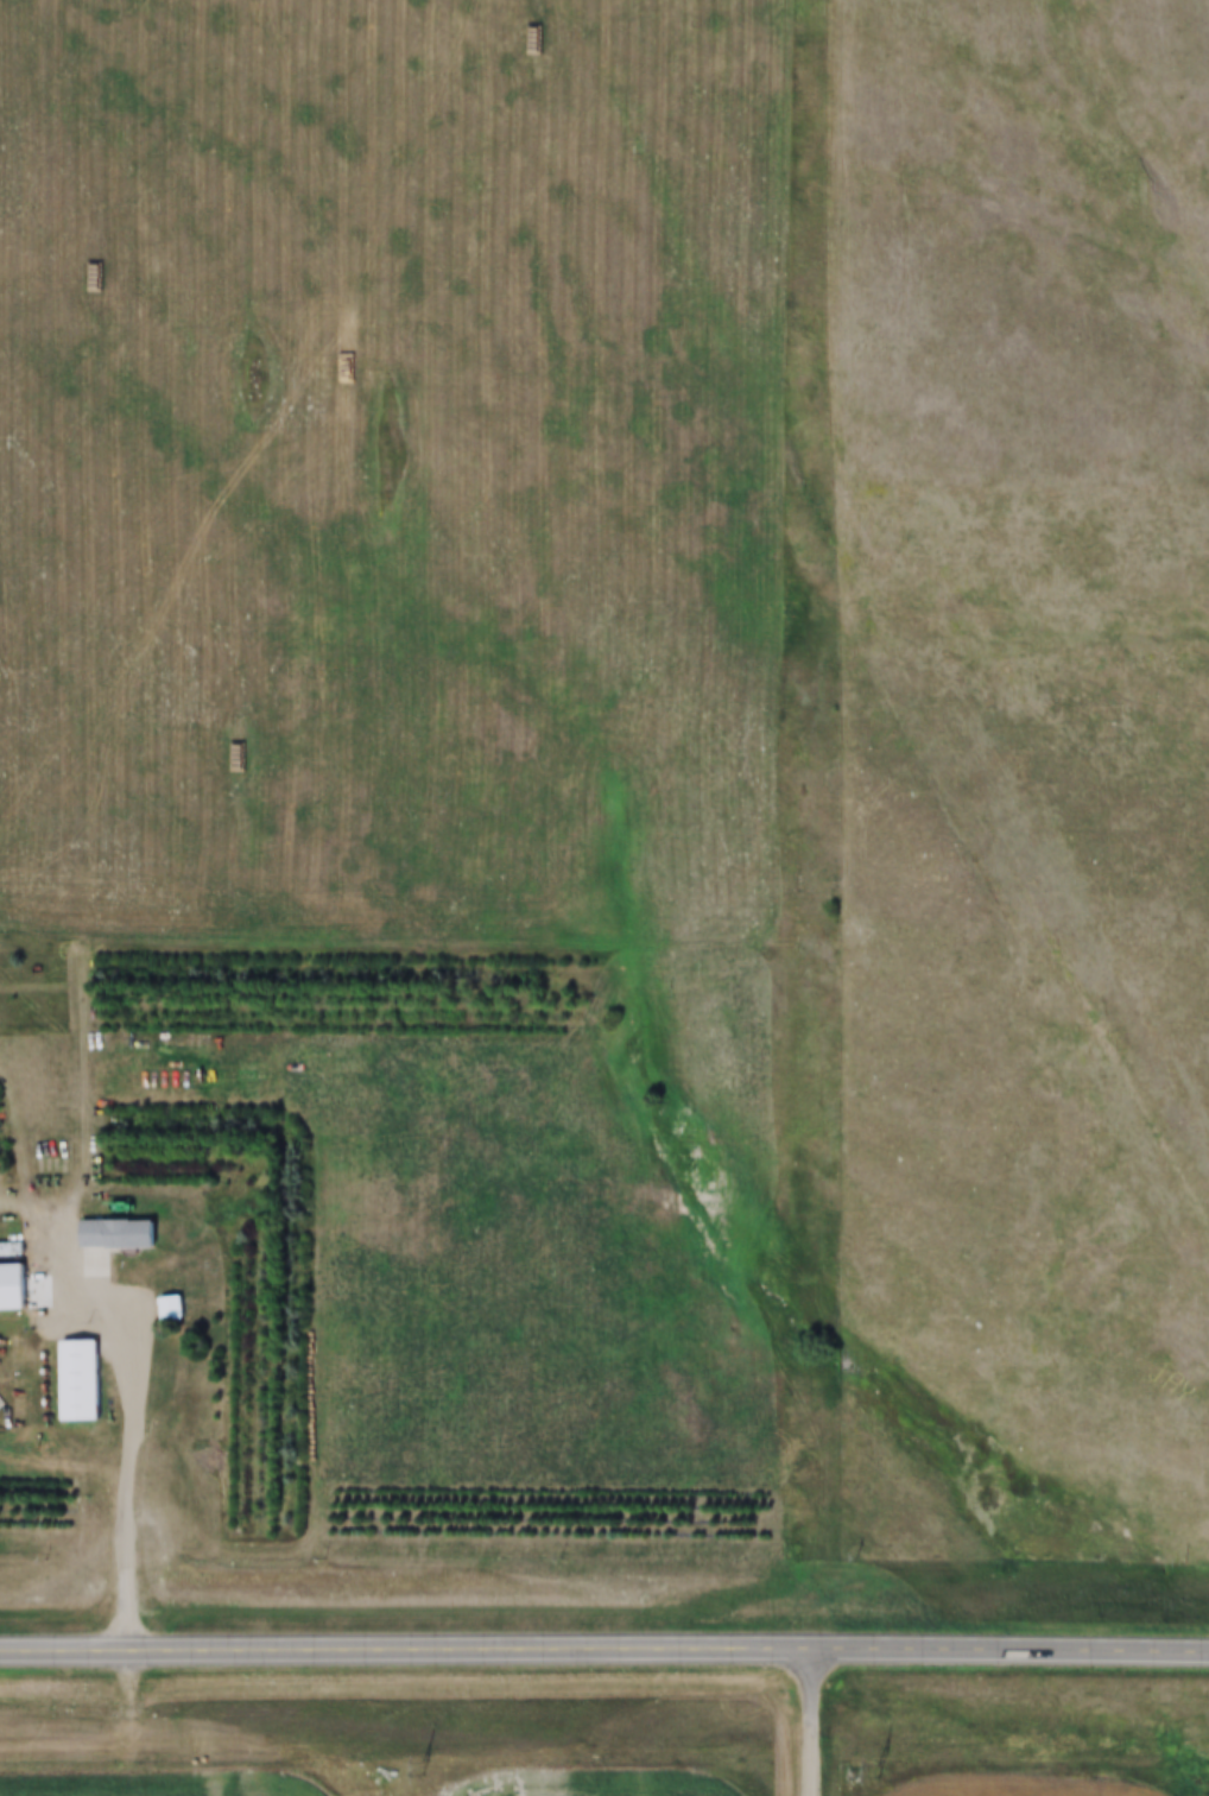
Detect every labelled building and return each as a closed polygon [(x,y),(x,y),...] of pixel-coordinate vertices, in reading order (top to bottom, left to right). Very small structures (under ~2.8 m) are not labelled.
[(163,1220),(83,1220),(83,1248),(163,1248),(163,1220)] [(34,1311),(31,1264),(0,1265),(0,1313),(34,1311)] [(188,1298),(164,1298),(164,1321),(188,1321),(188,1298)] [(106,1422),(105,1342),(63,1342),(65,1423),(106,1422)]
